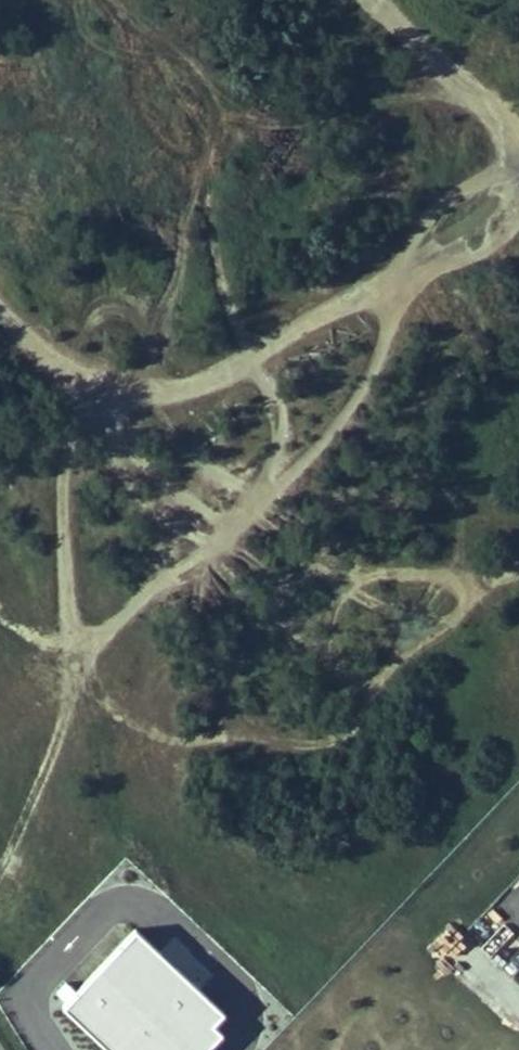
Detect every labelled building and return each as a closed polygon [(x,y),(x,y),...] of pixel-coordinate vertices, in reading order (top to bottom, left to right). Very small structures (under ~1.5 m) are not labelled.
[(62,1007),(109,1049),(204,1049),(220,1033),(211,1025),(223,1013),(135,930),(67,1002),(62,1007)]
